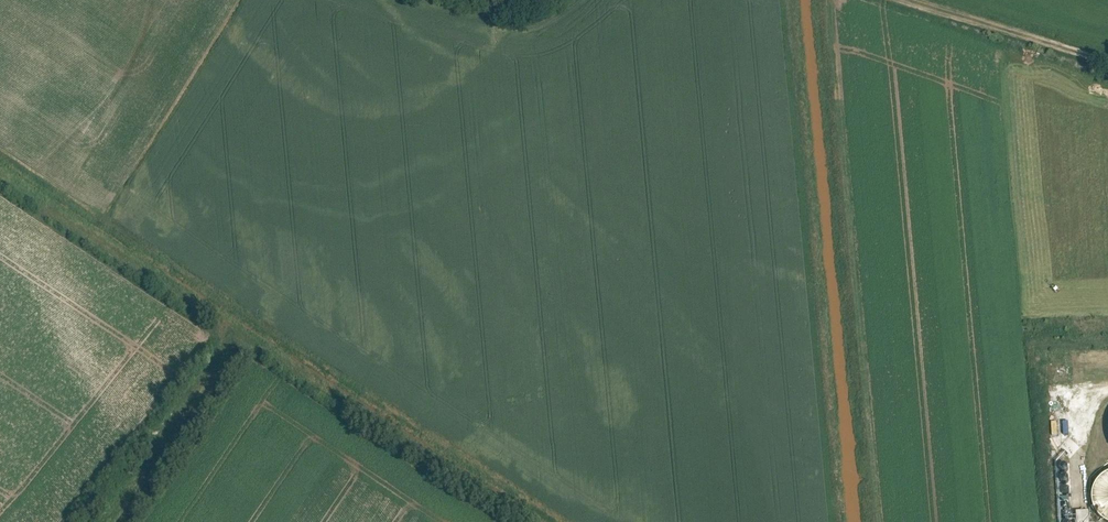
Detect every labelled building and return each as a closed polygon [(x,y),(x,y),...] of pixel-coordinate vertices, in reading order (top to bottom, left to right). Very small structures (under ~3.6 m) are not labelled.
[(1091,491),(1090,500),(1091,508),(1095,516),(1101,521),(1107,521),(1107,473),(1102,477),(1095,483),(1091,491)]
